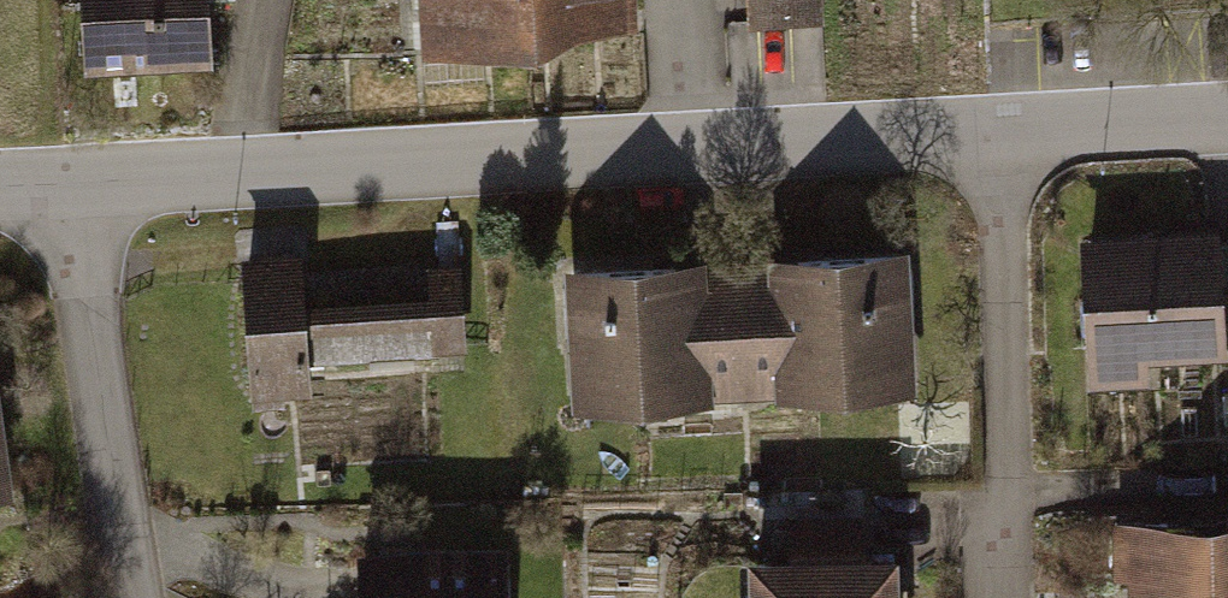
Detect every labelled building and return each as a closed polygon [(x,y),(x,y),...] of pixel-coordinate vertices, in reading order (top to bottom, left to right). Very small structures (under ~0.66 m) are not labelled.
[(78,78),(210,72),(207,0),(75,0),(78,78)] [(417,45),(636,26),(634,0),(413,0),(417,45)] [(300,237),(239,241),(251,411),(324,406),(322,378),(468,367),(460,256),(302,268),(300,237)] [(1215,240),(1082,249),(1091,395),(1152,391),(1150,366),(1223,361),(1215,240)] [(741,265),(750,409),(925,401),(913,256),(741,265)] [(741,265),(561,275),(570,419),(750,409),(741,265)] [(13,503),(0,403),(0,505),(13,503)] [(1115,529),(1118,597),(1227,597),(1227,524),(1115,529)] [(357,554),(359,597),(500,597),(499,549),(357,554)] [(741,564),(742,597),(894,597),(893,558),(741,564)]
